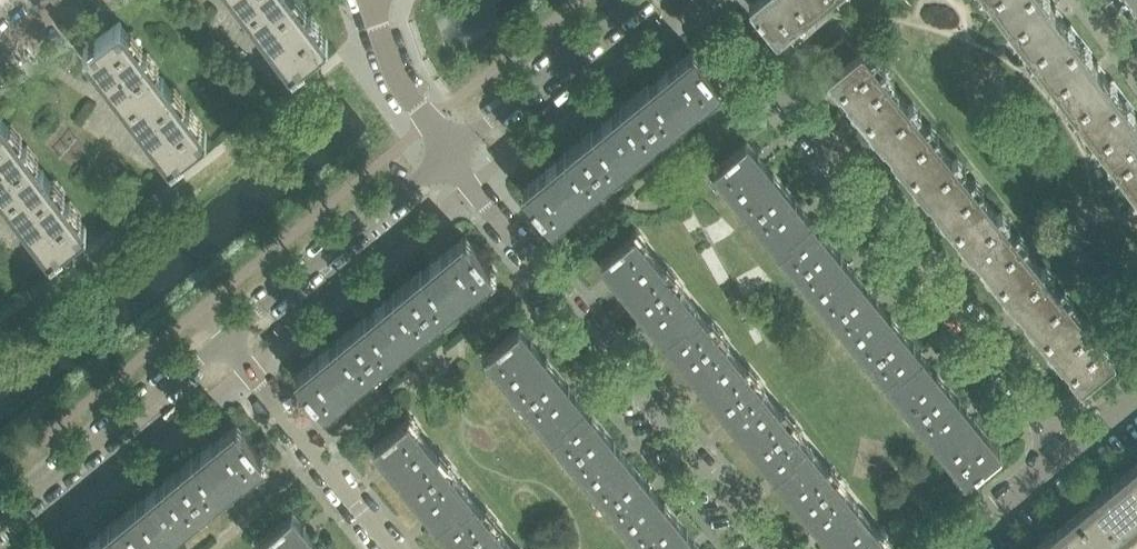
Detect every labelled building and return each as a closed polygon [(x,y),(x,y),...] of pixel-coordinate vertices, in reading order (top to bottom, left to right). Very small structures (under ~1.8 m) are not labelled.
[(250,12),(266,0),(241,0),(250,12)] [(304,10),(296,0),(266,0),(250,12),(268,35),(266,37),(271,44),(274,43),(291,66),(291,67),(293,69),(299,65),(298,64),(328,41),(326,38),(326,39),(304,10)] [(817,0),(749,0),(776,33),(817,0)] [(1000,8),(1012,0),(994,0),(1000,8)] [(1053,6),(1049,0),(1012,0),(1000,8),(1043,65),(1078,39),(1053,6)] [(164,79),(139,47),(121,24),(119,21),(90,44),(89,43),(83,47),(85,50),(86,50),(104,73),(102,74),(107,82),(110,80),(129,106),(164,79)] [(857,51),(844,35),(825,50),(838,66),(857,51)] [(1120,95),(1102,70),(1078,39),(1043,65),(1085,121),(1120,95)] [(900,94),(871,60),(861,47),(857,51),(838,66),(828,75),(866,122),(900,94)] [(721,84),(693,50),(687,54),(687,53),(649,84),(648,83),(634,95),(662,130),(699,100),(700,101),(721,84)] [(204,132),(182,103),(164,79),(129,106),(147,128),(144,130),(150,138),(152,136),(170,159),(170,160),(172,162),(178,158),(177,157),(207,134),(205,131),(204,132)] [(944,148),(918,116),(900,94),(866,122),(910,176),(944,148)] [(662,130),(634,95),(620,105),(621,107),(612,114),(593,130),(592,128),(578,140),(607,175),(662,130)] [(1120,95),(1085,121),(1128,177),(1136,170),(1136,117),(1120,95)] [(19,140),(1,116),(0,114),(0,187),(8,197),(43,171),(19,140)] [(785,184),(774,170),(773,171),(747,139),(713,167),(750,213),(785,184)] [(607,175),(578,140),(565,151),(566,152),(528,183),(529,184),(523,188),(552,222),(572,205),(571,204),(607,175)] [(988,202),(962,170),(944,148),(910,176),(954,229),(988,202)] [(1128,177),(1136,190),(1136,170),(1128,177)] [(84,224),(62,196),(43,171),(8,197),(26,221),(24,223),(30,230),(32,229),(50,252),(49,252),(51,255),(57,251),(57,250),(87,227),(84,224)] [(795,268),(830,239),(819,226),(818,227),(801,206),(795,198),(796,197),(785,184),(750,213),(795,268)] [(1033,257),(1007,225),(988,202),(954,229),(999,284),(1033,257)] [(672,276),(663,266),(635,231),(600,259),(626,290),(625,291),(636,305),(672,276)] [(493,270),(465,235),(460,240),(459,239),(422,270),(421,269),(407,280),(436,315),(472,285),(472,287),(493,270)] [(866,285),(856,274),(841,254),(842,253),(830,239),(795,268),(832,313),(866,285)] [(1077,311),(1051,279),(1033,257),(999,284),(1044,339),(1077,311)] [(717,332),(694,304),(672,276),(636,305),(648,319),(649,318),(657,328),(672,346),(671,347),(682,361),(717,332)] [(436,315),(407,280),(393,291),(394,292),(387,298),(366,315),(365,314),(351,325),(379,361),(436,315)] [(903,329),(892,315),(891,316),(866,285),(832,313),(868,357),(903,329)] [(1115,357),(1105,345),(1077,311),(1044,339),(1081,385),(1115,357)] [(379,361),(351,325),(338,337),(338,338),(301,369),(302,369),(296,374),(324,408),(345,391),(344,390),(379,361)] [(558,369),(546,355),(545,356),(520,325),(485,353),(522,398),(558,369)] [(914,413),(949,384),(937,371),(936,371),(919,350),(913,343),(914,342),(903,329),(868,357),(914,413)] [(753,376),(745,366),(717,332),(682,361),(693,375),(695,374),(720,404),(753,376)] [(591,412),(585,405),(568,384),(569,383),(558,369),(522,398),(568,454),(603,425),(592,411),(591,412)] [(790,420),(781,410),(753,376),(720,404),(745,435),(744,436),(755,449),(790,420)] [(1001,451),(976,420),(959,399),(960,398),(949,384),(914,413),(966,477),(982,464),(984,465),(985,465),(984,464),(1000,452),(1001,451)] [(445,462),(437,452),(408,416),(373,445),(394,470),(399,476),(398,477),(410,492),(445,462)] [(801,505),(835,476),(790,420),(755,449),(766,463),(767,462),(773,469),(790,490),(789,491),(801,505)] [(264,457),(236,422),(193,457),(192,456),(178,467),(207,502),(243,473),(244,474),(264,457)] [(638,471),(629,459),(614,440),(615,439),(603,425),(568,454),(604,499),(638,471)] [(455,547),(490,518),(445,462),(410,492),(421,505),(422,504),(428,511),(445,532),(444,533),(455,547)] [(1136,520),(1136,463),(1078,511),(1105,546),(1136,520)] [(207,502),(178,467),(164,479),(165,480),(148,494),(137,503),(136,501),(123,513),(151,548),(207,502)] [(676,514),(665,500),(663,501),(638,471),(604,499),(641,543),(676,514)] [(844,487),(835,476),(801,505),(812,519),(813,518),(839,548),(878,548),(888,541),(844,487)] [(319,541),(318,542),(293,511),(259,539),(266,548),(326,548),(319,541)] [(1105,546),(1078,511),(1032,548),(1101,548),(1105,546)] [(123,513),(109,524),(110,525),(102,531),(81,548),(81,547),(78,548),(149,548),(151,548),(123,513)] [(692,536),(686,529),(687,528),(676,514),(641,543),(645,548),(702,548),(692,536)] [(490,518),(455,547),(457,548),(516,548),(490,518)]
